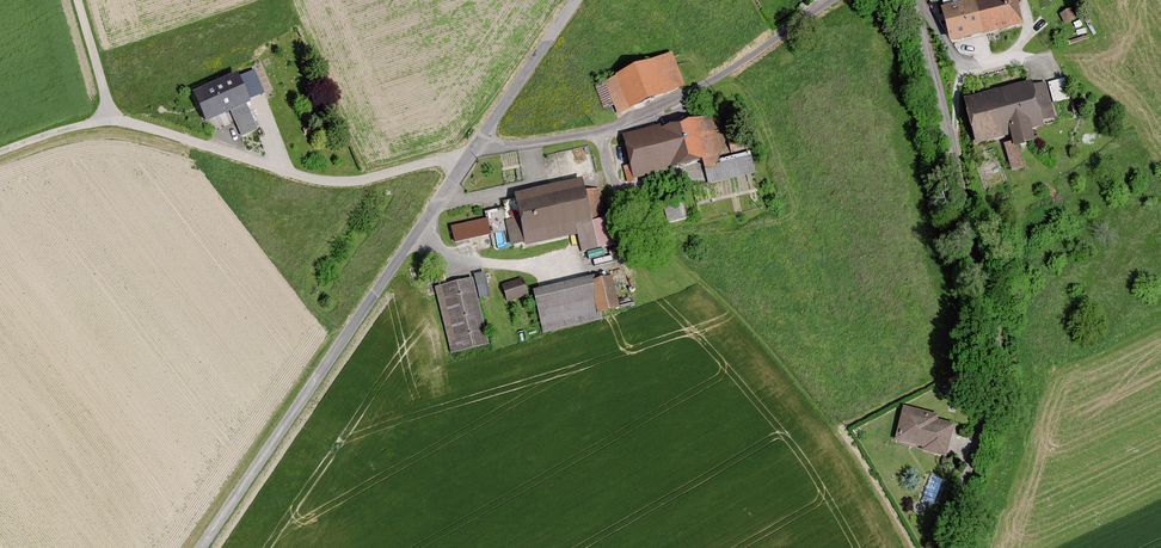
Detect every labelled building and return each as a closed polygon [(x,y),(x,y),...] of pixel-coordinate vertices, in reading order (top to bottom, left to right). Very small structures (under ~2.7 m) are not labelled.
[(1016,0),(990,0),(941,12),(950,46),(1023,28),(1016,0)] [(684,90),(671,57),(605,82),(618,116),(684,90)] [(269,111),(251,72),(198,97),(212,126),(246,110),(250,120),(269,111)] [(1033,90),(1031,84),(963,102),(975,148),(1011,138),(1013,148),(1034,143),(1031,133),(1043,130),(1041,125),(1054,121),(1045,86),(1033,90)] [(725,160),(714,117),(621,140),(631,182),(703,164),(708,186),(752,175),(747,155),(725,160)] [(582,182),(513,199),(526,251),(578,238),(582,256),(599,252),(582,182)] [(490,237),(487,223),(452,231),(455,245),(490,237)] [(594,280),(534,294),(544,335),(602,321),(601,317),(620,313),(612,280),(595,284),(594,280)] [(471,282),(434,291),(451,358),(488,348),(471,282)] [(527,299),(522,282),(502,288),(508,305),(527,299)] [(945,460),(954,428),(938,423),(939,419),(905,410),(896,443),(922,450),(921,454),(945,460)]
